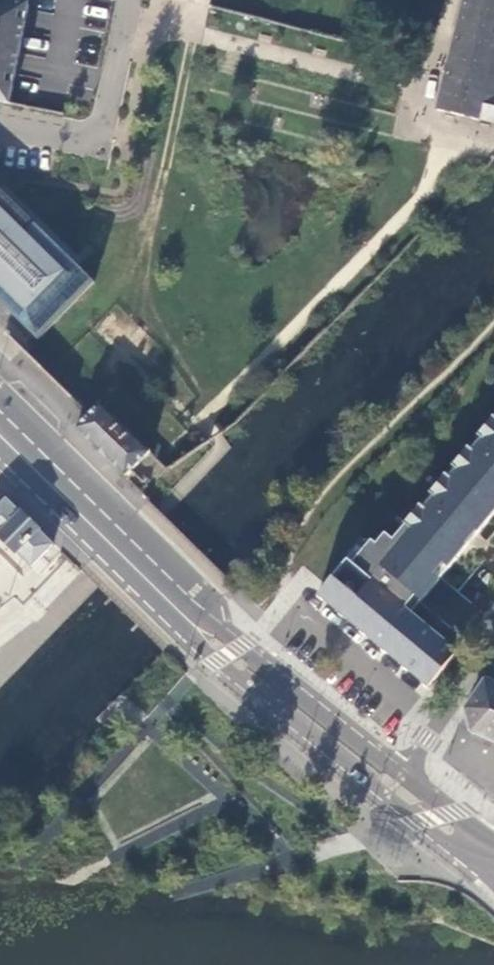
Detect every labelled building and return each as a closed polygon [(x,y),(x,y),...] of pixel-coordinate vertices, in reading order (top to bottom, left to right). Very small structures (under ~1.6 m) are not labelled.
[(7,103),(26,5),(17,0),(0,0),(0,101),(7,103)] [(493,125),(493,0),(465,0),(451,55),(437,111),(493,125)] [(9,311),(37,339),(94,281),(75,263),(8,198),(0,190),(0,302),(9,311)] [(87,417),(76,427),(125,475),(149,451),(101,403),(87,417)] [(323,583),(423,668),(447,640),(428,624),(437,613),(419,599),(430,586),(440,574),(458,589),(493,546),(493,415),(391,537),(384,530),(374,542),(369,538),(349,561),(345,557),(323,583)] [(41,530),(23,512),(22,514),(10,503),(3,498),(0,501),(0,534),(0,535),(0,537),(17,554),(20,553),(33,566),(53,545),(40,531),(41,530)] [(423,668),(323,583),(314,594),(357,629),(426,687),(434,677),(423,668)] [(423,668),(434,677),(458,649),(447,640),(423,668)] [(471,735),(493,745),(493,685),(485,680),(464,710),(467,720),(471,735)]
